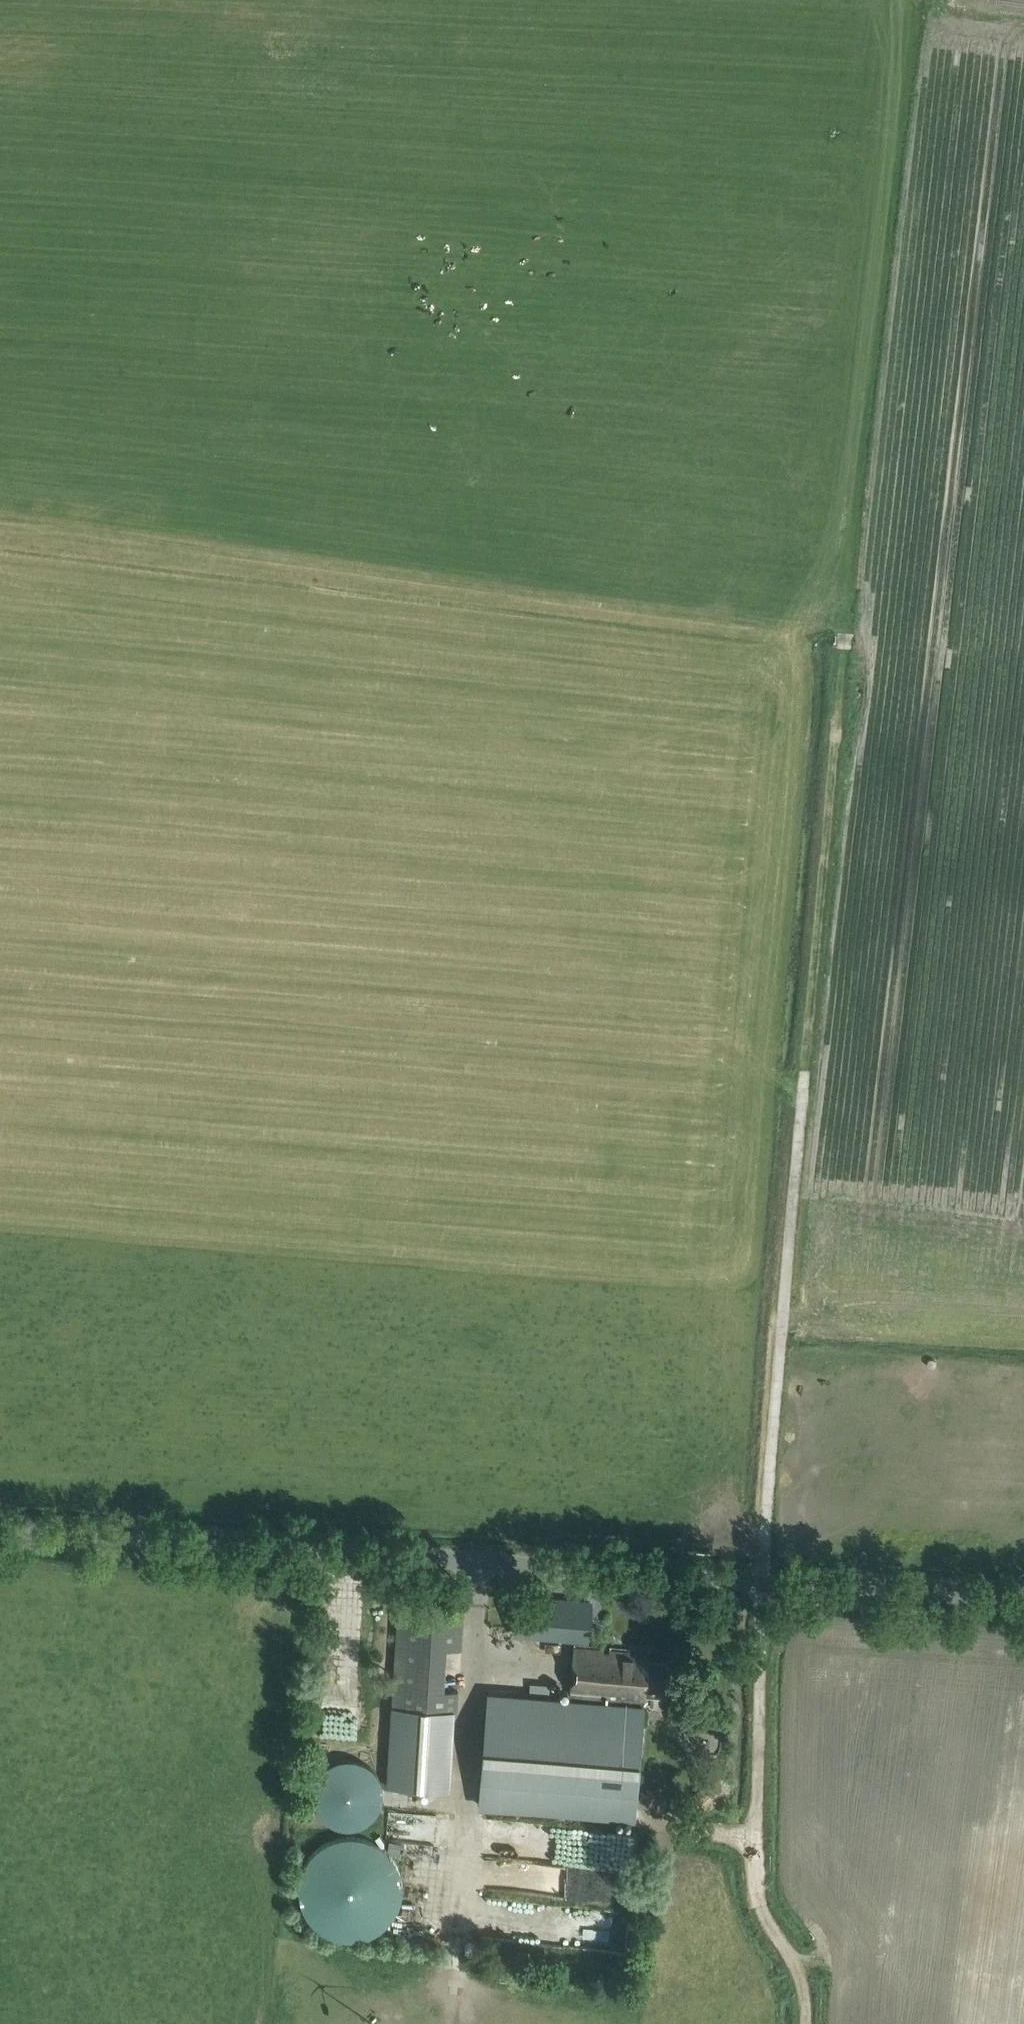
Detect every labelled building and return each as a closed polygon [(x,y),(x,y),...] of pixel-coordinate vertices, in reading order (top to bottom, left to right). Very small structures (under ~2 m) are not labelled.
[(381,1781),(444,1785),(449,1712),(394,1708),(395,1687),(450,1691),(451,1687),(441,1686),(443,1646),(459,1647),(462,1601),(393,1596),(381,1781)] [(589,1641),(591,1603),(517,1598),(515,1636),(589,1641)] [(574,1644),(570,1697),(488,1691),(478,1807),(635,1820),(645,1694),(667,1695),(670,1661),(647,1660),(647,1654),(628,1653),(628,1648),(574,1644)] [(533,1678),(532,1692),(550,1692),(551,1679),(533,1678)] [(450,1691),(395,1687),(394,1708),(449,1712),(459,1712),(461,1692),(450,1691)] [(313,1790),(313,1793),(313,1797),(314,1801),(314,1803),(315,1806),(317,1810),(319,1813),(321,1816),(323,1817),(325,1820),(328,1822),(332,1824),(334,1825),(337,1826),(340,1827),(344,1828),(347,1828),(351,1828),(355,1827),(358,1826),(361,1825),(365,1823),(368,1821),(370,1820),(372,1817),(375,1815),(377,1812),(378,1808),(379,1806),(380,1804),(381,1802),(381,1799),(382,1797),(382,1793),(382,1790),(381,1787),(381,1784),(381,1781),(378,1777),(376,1774),(374,1771),(372,1769),(371,1768),(369,1766),(365,1763),(363,1762),(359,1761),(356,1760),(352,1759),(349,1759),(344,1759),(340,1760),(337,1760),(334,1761),(332,1762),(329,1764),(326,1766),(323,1768),(321,1771),(319,1774),(317,1777),(315,1780),(314,1784),(314,1786),(313,1790)] [(402,1894),(402,1888),(402,1883),(401,1878),(400,1873),(398,1868),(396,1864),(393,1859),(390,1855),(387,1851),(383,1848),(379,1845),(374,1842),(369,1840),(365,1839),(360,1837),(354,1837),(349,1836),(344,1837),(339,1838),(334,1839),(329,1841),(325,1843),(320,1846),(316,1849),(313,1852),(309,1856),(306,1860),(304,1865),(302,1870),(300,1874),(299,1879),(298,1885),(298,1890),(298,1895),(299,1900),(301,1905),(302,1910),(305,1914),(308,1919),(311,1923),(313,1925),(316,1928),(320,1931),(325,1934),(329,1936),(334,1938),(339,1939),(344,1940),(349,1940),(354,1940),(360,1940),(365,1938),(369,1937),(374,1935),(379,1932),(383,1929),(387,1925),(390,1922),(393,1918),(396,1913),(398,1909),(400,1904),(401,1899),(402,1894)]
